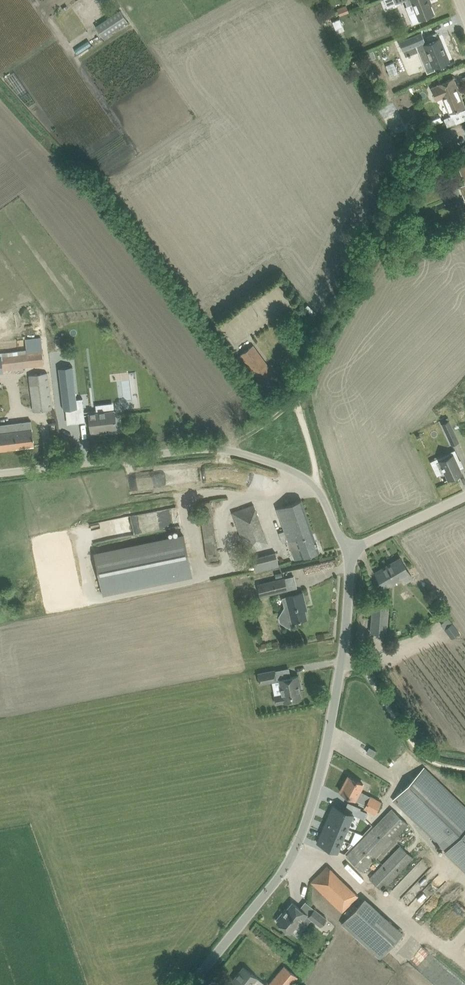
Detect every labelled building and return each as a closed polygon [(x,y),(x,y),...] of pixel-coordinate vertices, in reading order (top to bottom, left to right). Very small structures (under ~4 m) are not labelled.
[(407,6),(413,3),(416,10),(408,13),(412,24),(421,20),(420,19),(424,17),(433,13),(430,5),(431,4),(430,1),(430,0),(405,0),(407,6)] [(337,9),(340,16),(349,12),(346,5),(337,9)] [(120,10),(95,26),(104,40),(113,34),(111,31),(127,21),(120,10)] [(340,19),(332,22),(336,30),(343,27),(340,19)] [(423,41),(415,45),(418,53),(426,50),(433,67),(440,64),(449,60),(448,60),(444,52),(445,52),(440,38),(425,44),(423,41)] [(453,78),(444,81),(438,84),(438,85),(432,87),(436,99),(443,96),(449,113),(464,106),(453,78)] [(461,120),(458,113),(451,116),(454,123),(461,120)] [(430,164),(420,180),(429,186),(439,170),(430,164)] [(0,356),(0,372),(3,371),(3,369),(43,365),(40,337),(27,339),(28,351),(1,354),(1,356),(0,356)] [(241,355),(261,381),(266,389),(279,380),(253,346),(241,355)] [(71,366),(58,367),(64,410),(76,408),(71,366)] [(47,373),(28,375),(33,411),(52,408),(47,373)] [(89,414),(90,423),(91,433),(102,431),(101,429),(116,427),(114,411),(89,414)] [(449,420),(442,423),(452,445),(459,441),(449,420)] [(0,432),(0,450),(34,446),(33,436),(31,421),(19,422),(20,429),(0,432)] [(440,459),(450,479),(464,472),(461,466),(464,464),(457,448),(451,451),(453,453),(440,459)] [(277,507),(285,529),(278,532),(282,542),(295,537),(299,547),(292,550),(295,559),(319,551),(301,499),(277,507)] [(253,504),(232,511),(246,551),(268,544),(253,504)] [(217,558),(215,509),(203,509),(205,559),(217,558)] [(85,557),(93,597),(182,578),(174,538),(85,557)] [(275,552),(253,558),(257,571),(279,565),(275,552)] [(384,586),(392,581),(401,577),(404,582),(412,578),(401,558),(376,572),(384,586)] [(284,578),(258,584),(261,596),(287,590),(284,578)] [(293,594),(287,596),(282,597),(285,607),(279,616),(280,622),(290,627),(293,621),(307,618),(303,602),(305,601),(302,592),(293,594)] [(373,604),(371,632),(387,633),(389,605),(373,604)] [(441,624),(451,638),(459,633),(449,618),(441,624)] [(275,670),(258,673),(260,683),(276,680),(275,670)] [(281,696),(275,697),(276,703),(284,702),(301,699),(298,683),(300,683),(298,675),(280,679),(283,694),(281,694),(281,696)] [(370,747),(367,752),(374,756),(377,751),(370,747)] [(393,799),(445,850),(464,870),(464,807),(444,787),(424,767),(393,799)] [(340,791),(349,796),(366,805),(364,807),(375,813),(381,801),(371,796),(369,799),(358,793),(363,784),(348,776),(340,791)] [(333,804),(318,842),(339,850),(354,812),(333,804)] [(392,808),(347,856),(363,871),(381,852),(384,855),(402,837),(399,834),(408,824),(392,808)] [(365,818),(367,812),(360,809),(357,815),(365,818)] [(401,845),(370,878),(382,890),(413,857),(401,845)] [(423,863),(422,865),(418,862),(391,892),(400,900),(429,868),(423,863)] [(311,882),(318,889),(342,912),(358,896),(327,865),(311,882)] [(423,908),(423,884),(413,884),(412,907),(423,908)] [(365,898),(342,923),(380,958),(404,933),(365,898)] [(277,921),(284,928),(290,933),(301,921),(307,925),(311,919),(321,927),(327,919),(306,902),(300,908),(292,902),(283,913),(282,912),(277,918),(279,919),(277,921)] [(268,984),(297,984),(301,980),(284,966),(268,984)] [(253,984),(255,984),(263,984),(265,983),(244,967),(229,984),(252,984),(253,984)]
